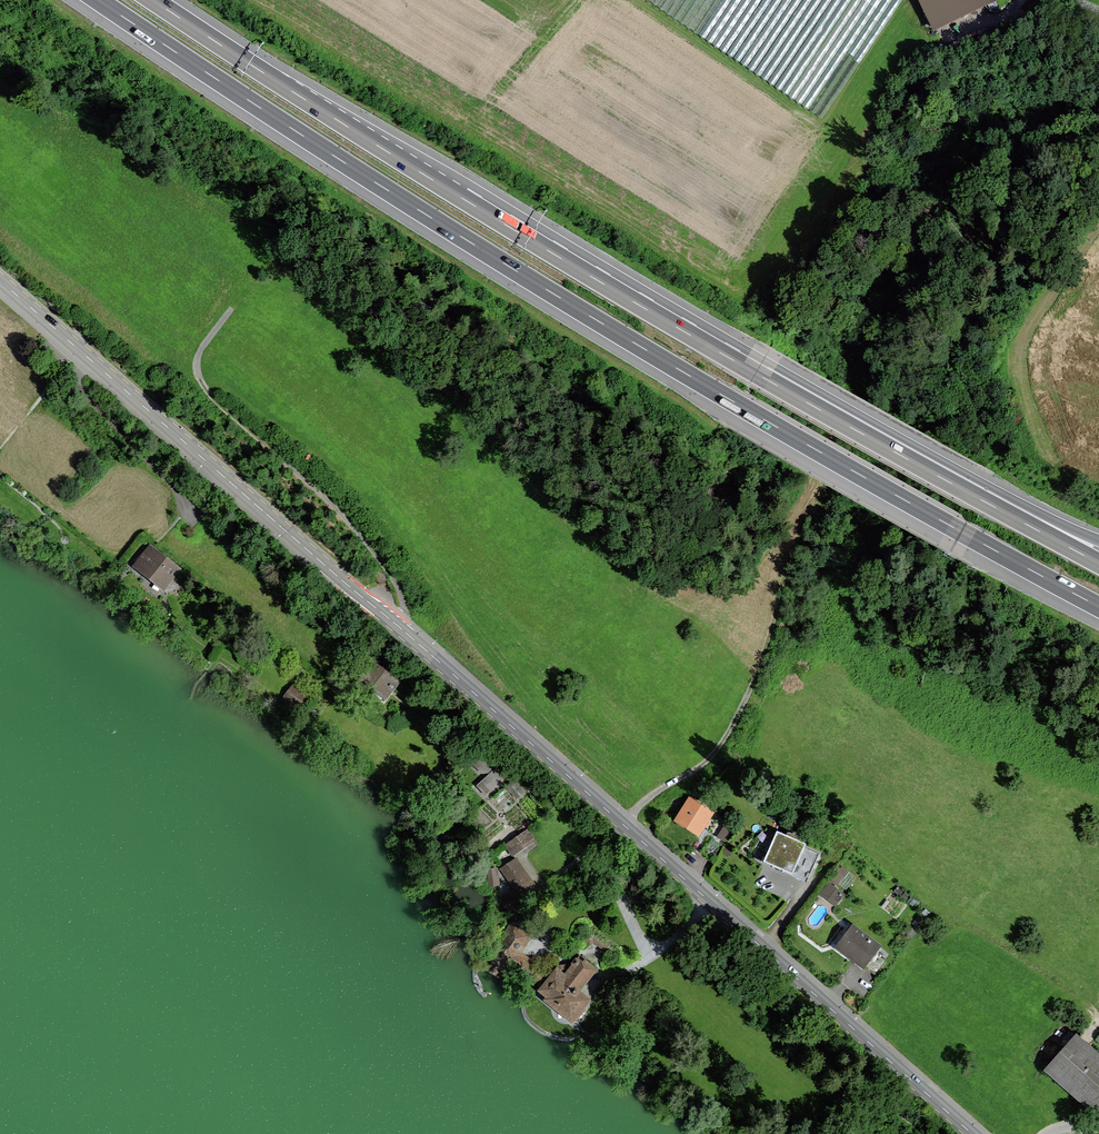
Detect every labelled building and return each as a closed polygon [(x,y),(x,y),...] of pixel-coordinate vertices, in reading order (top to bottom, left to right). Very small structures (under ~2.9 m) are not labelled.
[(939,32),(1001,0),(923,0),(939,32)] [(181,569),(150,544),(132,567),(163,592),(181,569)] [(401,681),(373,660),(358,679),(386,700),(401,681)] [(310,698),(293,685),(284,697),(301,710),(310,698)] [(487,791),(505,774),(496,766),(479,783),(487,791)] [(715,812),(689,796),(674,821),(700,837),(715,812)] [(505,840),(513,852),(537,837),(530,824),(505,840)] [(806,844),(777,831),(764,861),(793,873),(806,844)] [(537,889),(517,857),(497,870),(510,890),(497,899),(509,918),(530,905),(527,900),(537,889)] [(845,894),(829,882),(819,895),(835,907),(845,894)] [(882,945),(852,924),(835,949),(864,970),(882,945)] [(531,937),(510,925),(485,967),(506,980),(531,937)] [(561,968),(541,994),(576,1021),(590,1002),(579,994),(599,968),(585,957),(573,973),(561,968)] [(1079,1035),(1049,1072),(1098,1113),(1098,1052),(1079,1035)]
